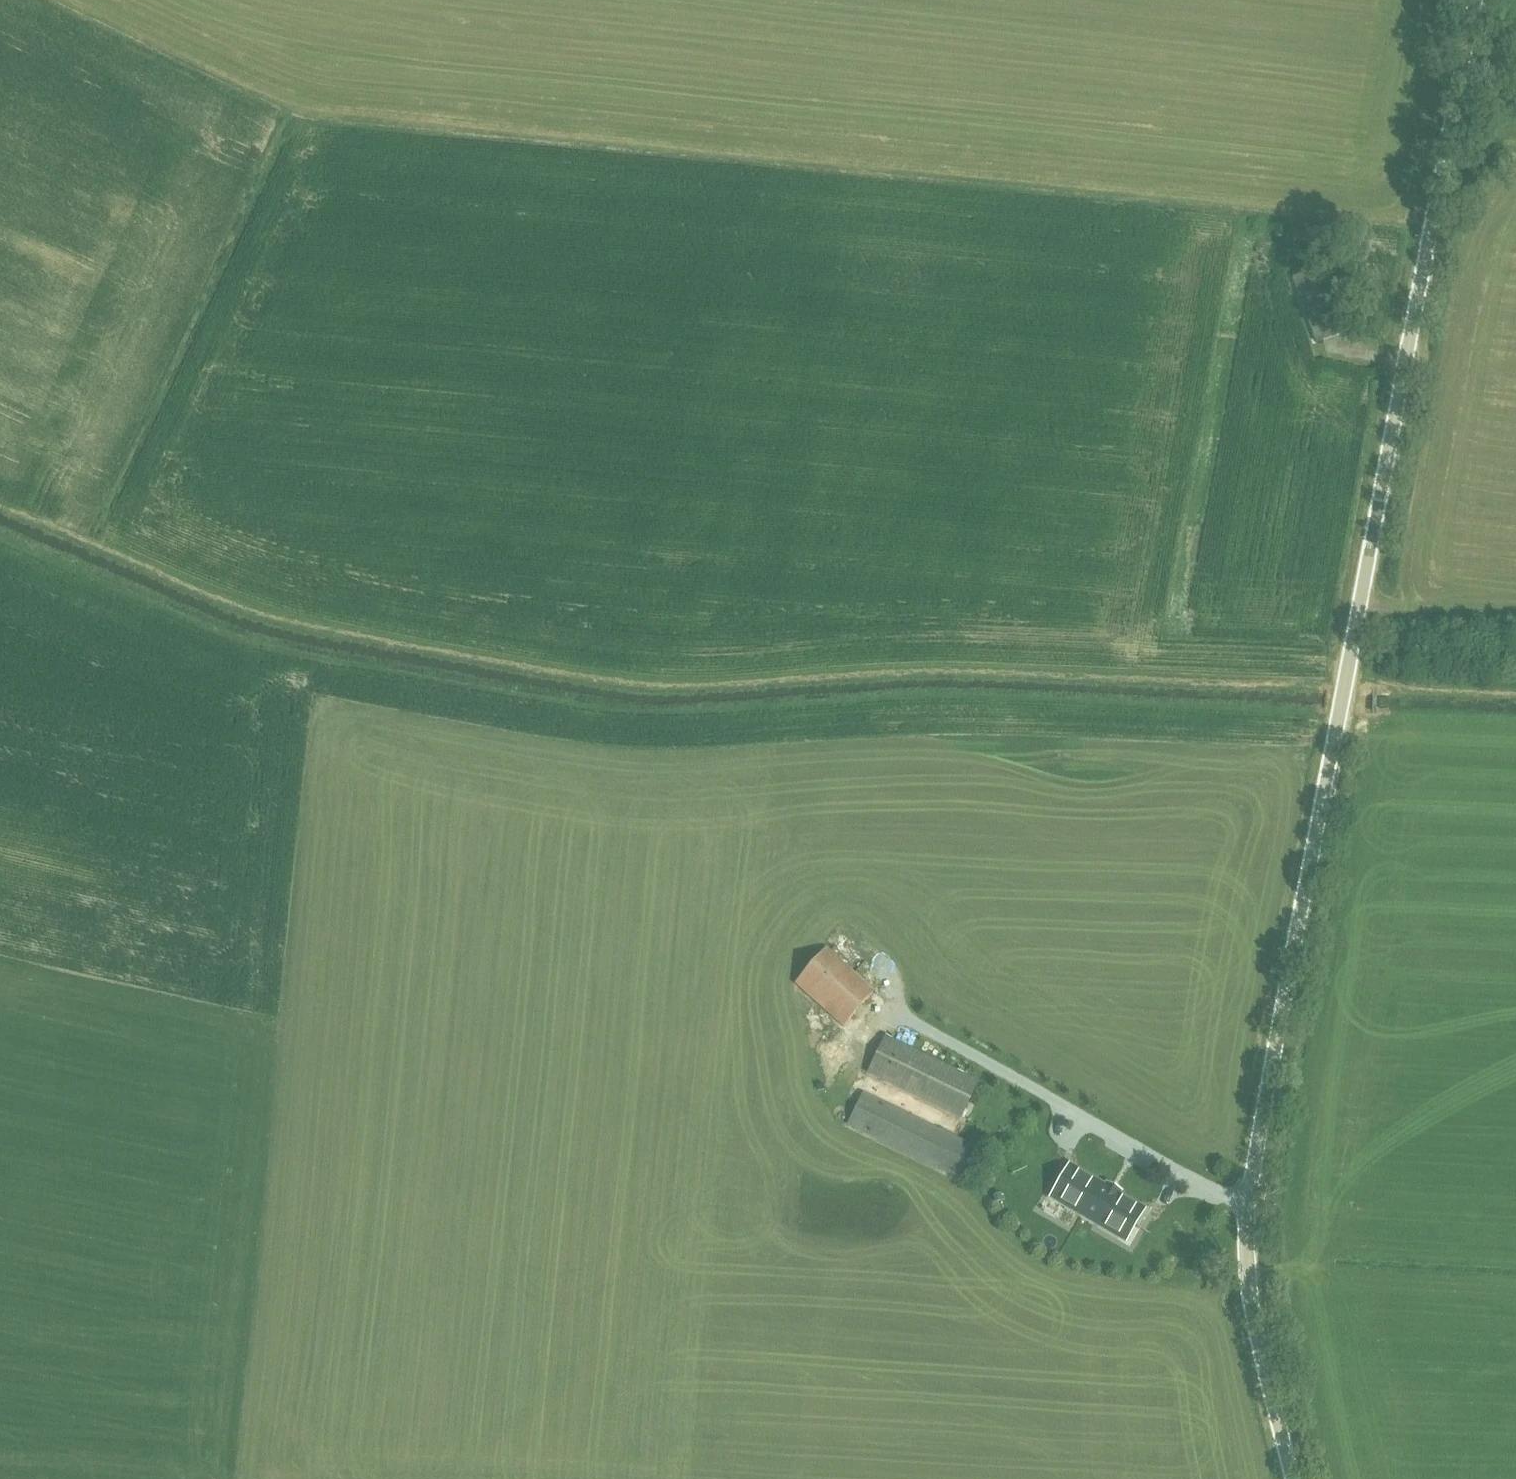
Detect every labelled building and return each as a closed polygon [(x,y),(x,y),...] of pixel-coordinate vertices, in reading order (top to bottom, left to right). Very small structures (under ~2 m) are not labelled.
[(1317,344),(1346,333),(1322,267),(1293,277),(1317,344)] [(843,1027),(876,990),(828,947),(795,983),(843,1027)] [(962,1116),(979,1080),(940,1061),(890,1038),(872,1073),(962,1116)] [(969,1183),(985,1149),(862,1092),(847,1125),(969,1183)] [(1068,1163),(1050,1194),(1080,1212),(1127,1239),(1145,1208),(1098,1181),(1068,1163)] [(1045,1220),(1067,1230),(1073,1217),(1051,1207),(1045,1220)]
